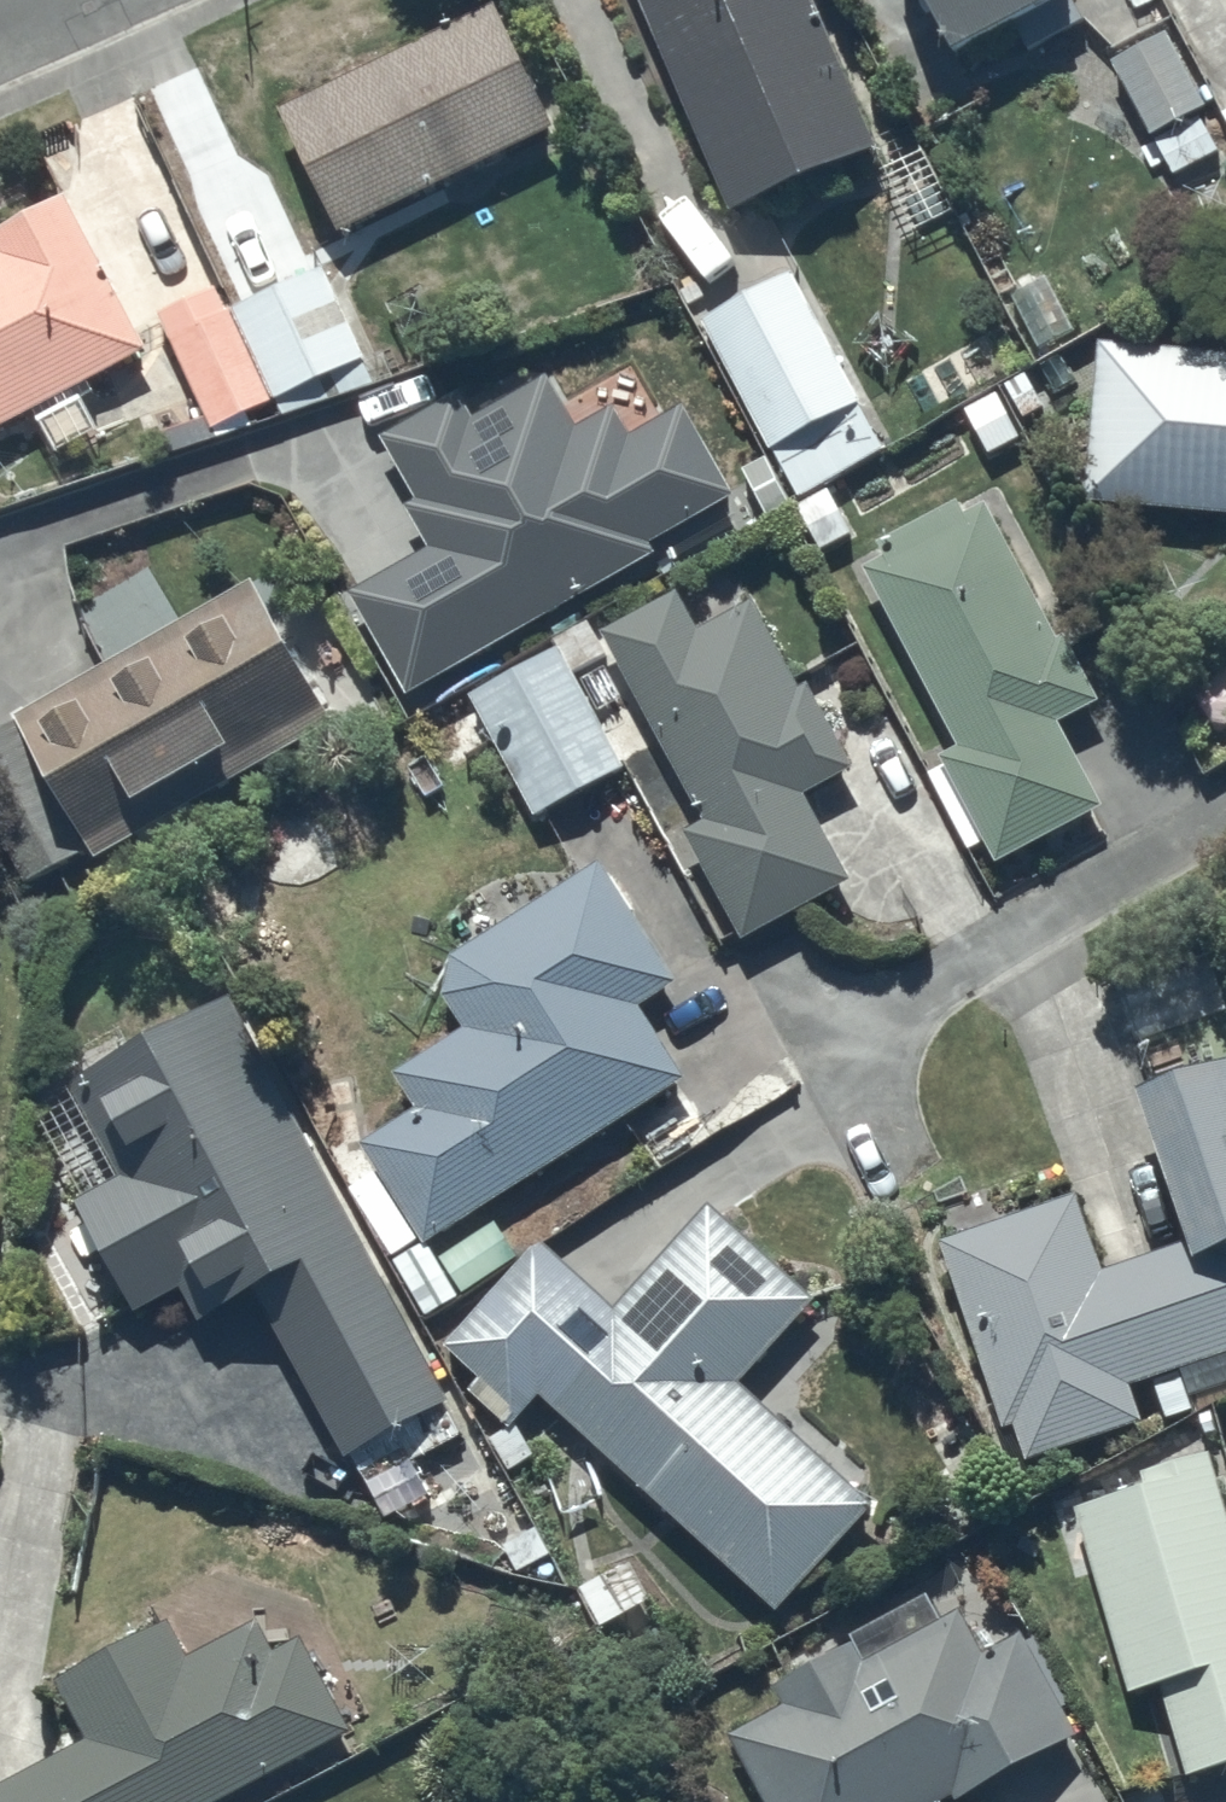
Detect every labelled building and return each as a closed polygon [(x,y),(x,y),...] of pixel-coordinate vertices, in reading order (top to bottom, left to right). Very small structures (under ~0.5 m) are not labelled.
[(278,105),(339,227),(552,122),(496,0),(493,0),(278,105)] [(731,205),(878,144),(816,0),(644,0),(731,205)] [(957,45),(1011,15),(1026,45),(1083,15),(1075,0),(933,0),(957,45)] [(1166,27),(1110,55),(1148,135),(1154,132),(1173,169),(1221,144),(1201,106),(1206,104),(1166,27)] [(86,373),(144,341),(63,189),(0,222),(0,420),(33,401),(58,447),(95,427),(79,397),(95,389),(86,373)] [(157,311),(212,425),(276,394),(287,417),(368,377),(360,359),(367,355),(320,259),(227,305),(216,282),(157,311)] [(789,262),(700,310),(798,492),(887,444),(789,262)] [(1098,335),(1082,496),(1225,507),(1225,348),(1098,335)] [(615,401),(574,422),(545,369),(533,376),(526,364),(467,397),(463,391),(384,434),(414,495),(405,500),(430,545),(349,589),(407,691),(656,548),(651,538),(730,488),(683,404),(631,431),(615,401)] [(938,750),(997,856),(1105,799),(1057,717),(1101,692),(1064,628),(1058,631),(982,500),(965,510),(956,494),(877,536),(885,550),(863,562),(957,739),(938,750)] [(25,884),(91,845),(95,854),(334,716),(250,575),(0,722),(0,836),(25,884)] [(672,585),(602,627),(702,817),(684,828),(741,937),(850,875),(804,789),(854,764),(808,677),(800,681),(752,595),(697,627),(672,585)] [(558,643),(470,690),(534,809),(625,761),(558,643)] [(393,1252),(419,1236),(422,1242),(424,1244),(427,1242),(683,1073),(640,1002),(677,977),(599,858),(454,953),(446,992),(463,1023),(393,1064),(417,1106),(358,1142),(376,1169),(350,1186),(393,1252)] [(230,982),(69,1076),(121,1171),(75,1196),(137,1309),(186,1280),(204,1311),(250,1284),(345,1449),(351,1446),(385,1505),(476,1452),(442,1393),(450,1388),(230,982)] [(941,1238),(1000,1421),(1011,1417),(1026,1454),(1139,1415),(1129,1380),(1152,1372),(1167,1413),(1225,1392),(1225,1387),(1213,1350),(1225,1346),(1225,1051),(1138,1080),(1191,1233),(1102,1266),(1073,1188),(941,1238)] [(541,1237),(445,1341),(482,1374),(469,1389),(507,1424),(540,1388),(775,1606),(873,1500),(738,1376),(814,1294),(711,1199),(614,1304),(541,1237)] [(494,1219),(437,1257),(427,1242),(424,1244),(422,1242),(391,1261),(425,1314),(517,1255),(494,1219)] [(1075,1506),(1127,1686),(1160,1679),(1189,1771),(1225,1760),(1225,1505),(1209,1447),(1141,1468),(1146,1483),(1075,1506)] [(651,1594),(631,1555),(576,1583),(596,1622),(651,1594)] [(728,1729),(768,1801),(932,1801),(1069,1727),(1057,1705),(1073,1697),(1038,1632),(1025,1639),(1019,1628),(984,1647),(959,1602),(939,1613),(930,1595),(776,1679),(786,1697),(728,1729)] [(0,1780),(0,1801),(202,1801),(347,1725),(299,1634),(272,1648),(255,1615),(187,1651),(170,1619),(54,1679),(84,1737),(0,1780)]
